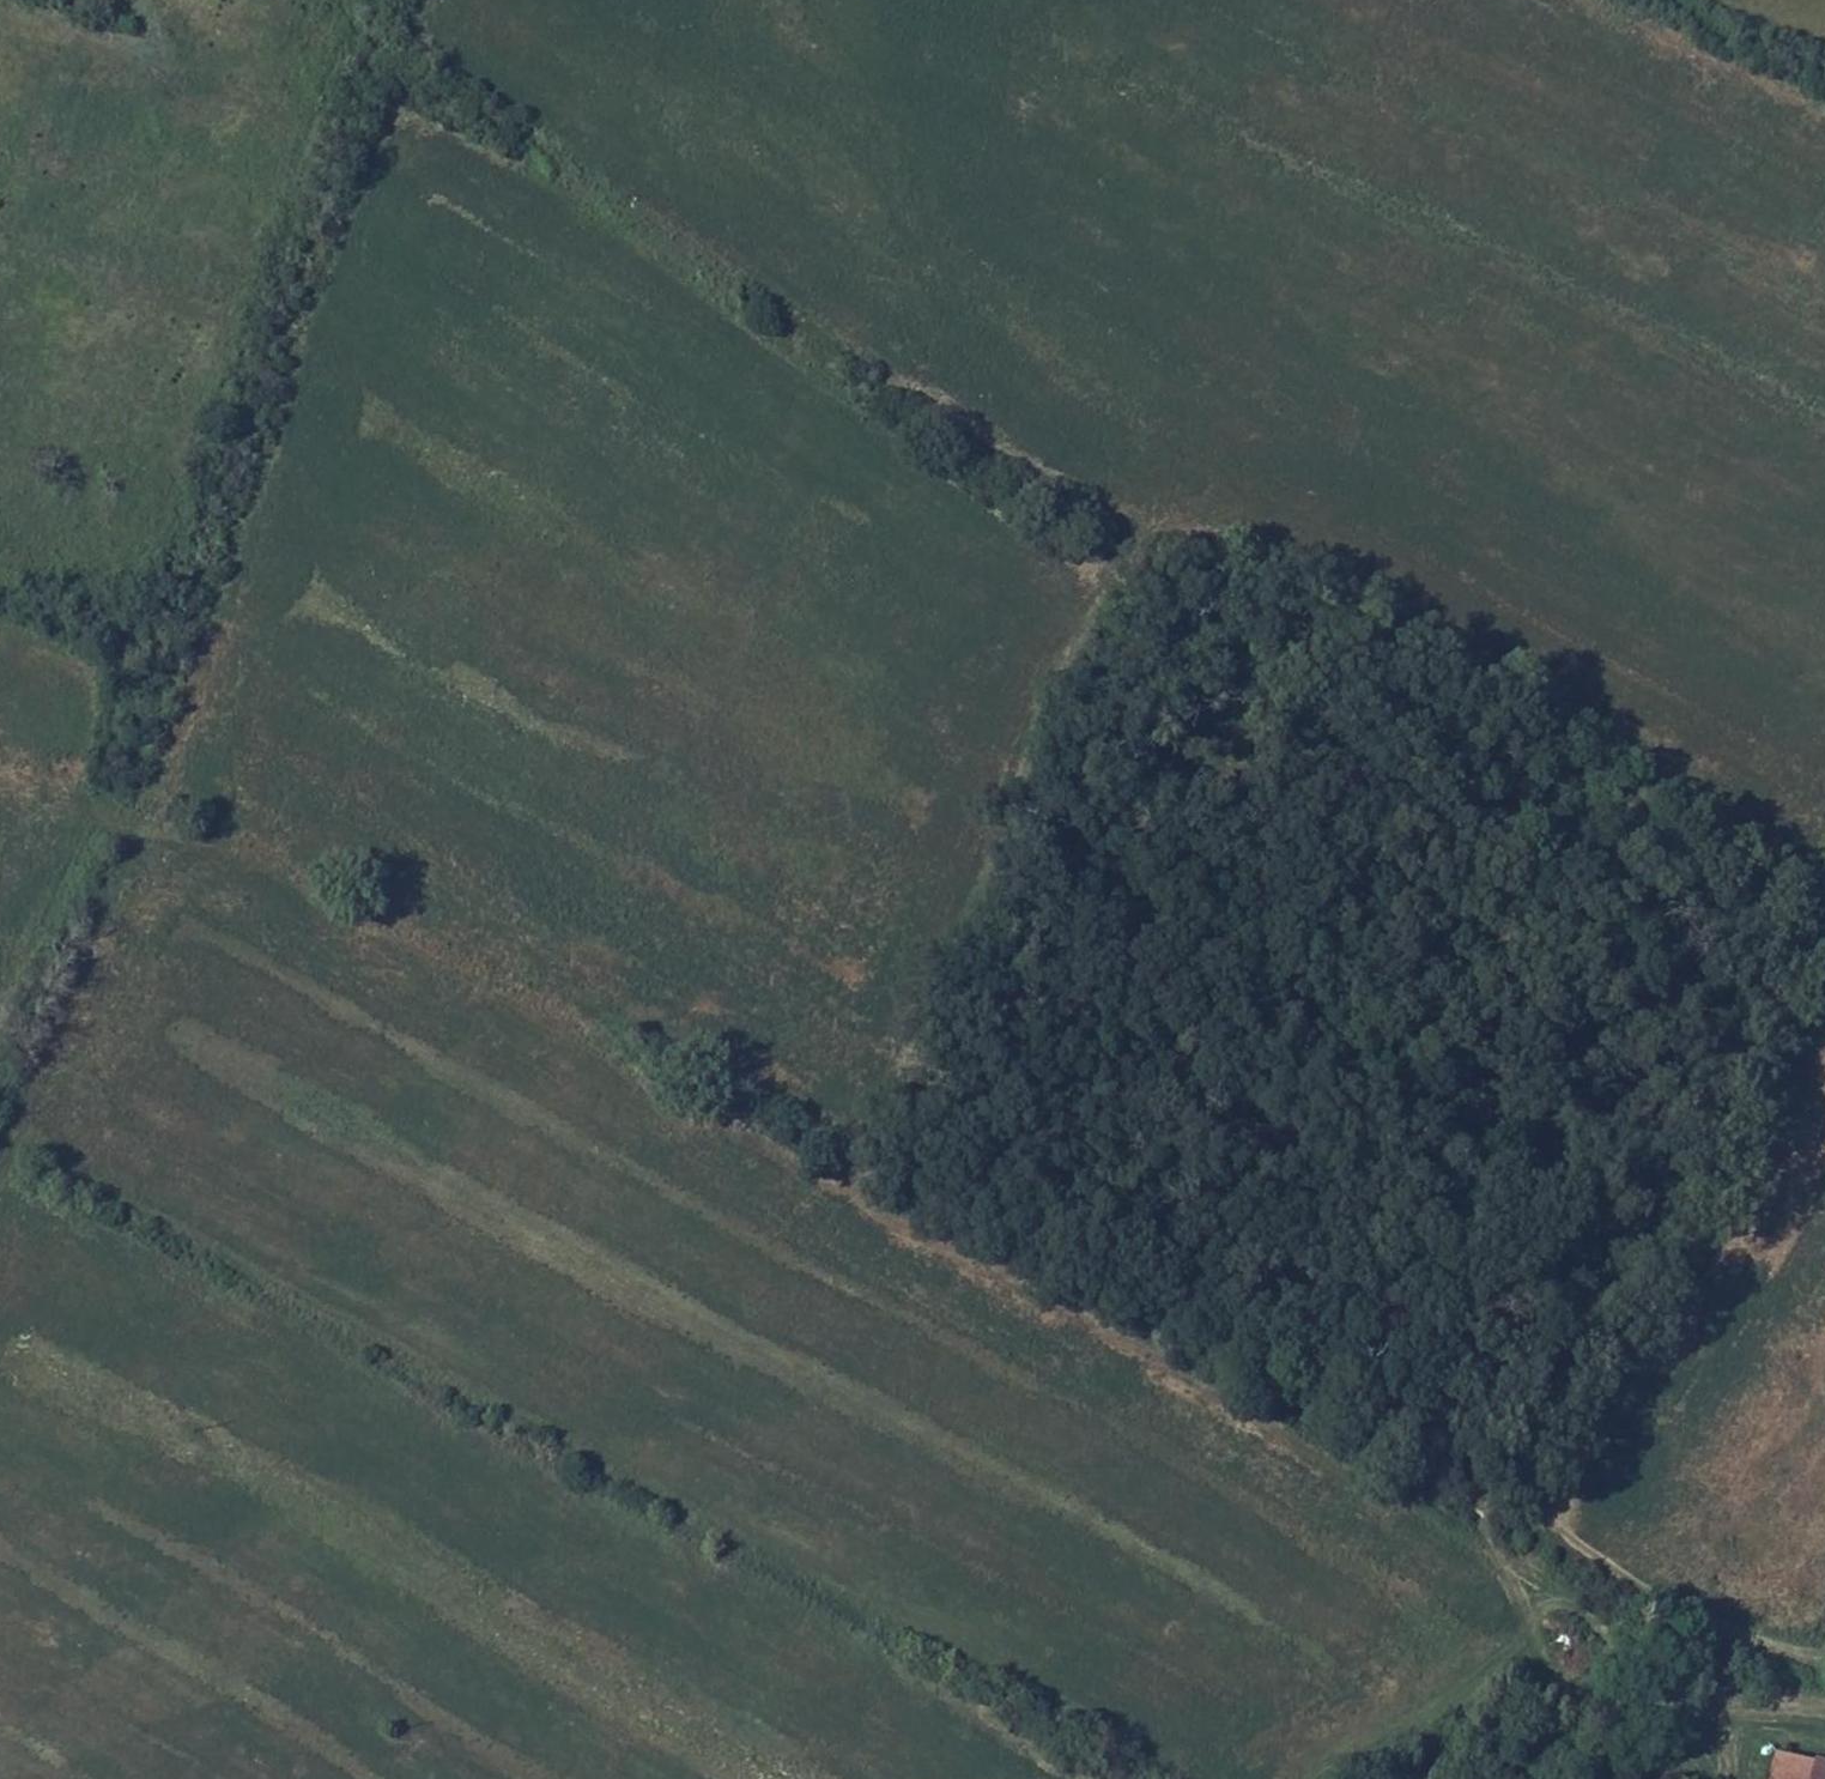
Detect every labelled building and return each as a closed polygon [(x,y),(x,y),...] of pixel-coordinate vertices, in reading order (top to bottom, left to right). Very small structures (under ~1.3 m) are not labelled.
[(1817,1766),(1778,1755),(1771,1778),(1813,1778),(1817,1766)] [(1817,1766),(1813,1778),(1824,1778),(1824,1768),(1817,1766)]
